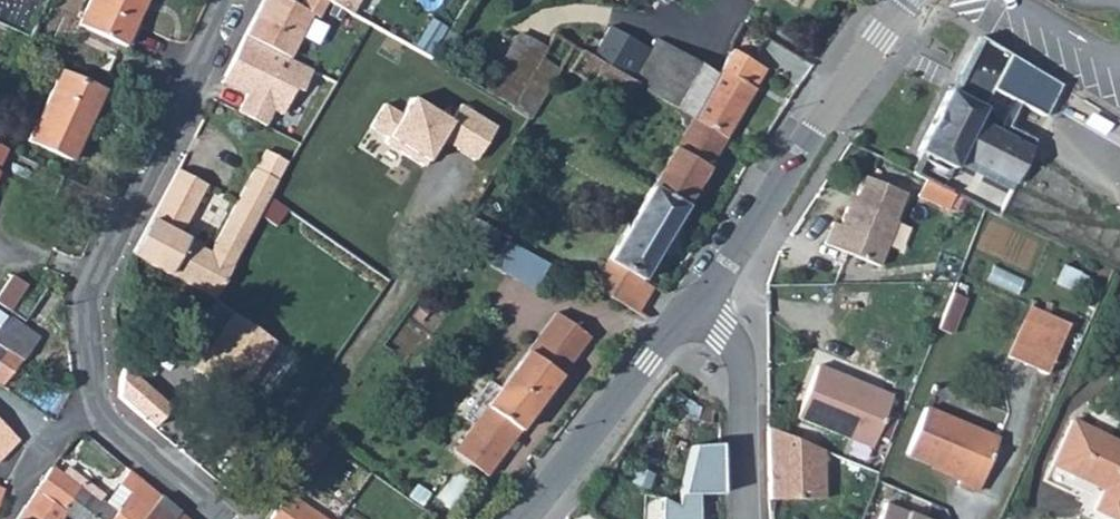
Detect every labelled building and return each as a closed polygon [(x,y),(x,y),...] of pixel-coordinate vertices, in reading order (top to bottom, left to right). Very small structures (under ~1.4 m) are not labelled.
[(77,23),(125,45),(147,0),(87,0),(77,23)] [(277,0),(270,0),(230,81),(254,93),(244,112),(279,130),(299,90),(308,94),(319,71),(300,61),(320,21),(277,0)] [(351,16),(360,0),(324,0),(351,16)] [(966,15),(937,59),(960,74),(992,90),(978,118),(1014,138),(1053,66),(966,15)] [(611,26),(592,58),(624,77),(643,45),(611,26)] [(485,92),(513,108),(547,52),(519,35),(485,92)] [(513,108),(511,111),(528,121),(575,47),(557,36),(547,52),(513,108)] [(650,50),(631,81),(638,86),(691,118),(717,76),(657,39),(650,50)] [(643,45),(624,77),(631,81),(650,50),(643,45)] [(717,76),(691,118),(726,139),(755,90),(751,88),(762,69),(732,51),(717,76)] [(583,52),(570,73),(626,106),(638,86),(631,81),(624,77),(592,58),(583,52)] [(60,70),(27,140),(70,161),(104,91),(60,70)] [(910,173),(925,180),(950,192),(956,179),(949,175),(958,158),(1013,184),(1035,141),(1113,187),(1119,175),(1119,142),(1066,110),(1065,112),(1057,124),(1034,110),(1031,108),(1014,138),(978,118),(992,90),(960,74),(950,92),(946,90),(916,151),(919,153),(910,173)] [(1041,98),(1034,110),(1057,124),(1065,112),(1041,98)] [(504,127),(465,103),(451,127),(409,101),(386,138),(421,159),(436,135),(482,164),(504,127)] [(627,107),(613,134),(626,141),(640,115),(627,107)] [(691,118),(650,186),(685,207),(726,139),(691,118)] [(178,168),(132,253),(214,297),(278,182),(255,168),(210,249),(179,232),(206,184),(178,168)] [(850,209),(845,207),(837,224),(832,222),(823,245),(877,267),(896,223),(894,222),(904,196),(863,177),(854,198),(850,209)] [(925,180),(918,195),(948,210),(955,195),(950,192),(925,180)] [(650,186),(590,286),(635,313),(650,287),(640,281),(685,207),(650,186)] [(849,197),(845,207),(850,209),(854,198),(849,197)] [(468,213),(463,221),(471,226),(470,228),(490,240),(498,230),(468,213)] [(532,251),(515,241),(507,254),(524,264),(532,251)] [(10,314),(27,289),(13,279),(0,298),(0,307),(9,313),(10,314)] [(966,297),(953,292),(939,328),(951,333),(966,297)] [(45,294),(24,324),(38,333),(57,303),(45,294)] [(1029,306),(1005,357),(1044,376),(1067,325),(1029,306)] [(232,312),(195,367),(237,397),(275,342),(232,312)] [(472,424),(452,450),(487,476),(588,338),(555,312),(499,387),(488,380),(461,415),(472,424)] [(0,356),(0,382),(4,384),(40,335),(38,333),(24,324),(10,314),(9,313),(7,316),(0,325),(0,346),(5,349),(0,356)] [(816,365),(796,417),(871,448),(892,397),(816,365)] [(701,405),(697,420),(712,424),(716,409),(701,405)] [(904,454),(929,465),(959,478),(957,483),(958,485),(977,494),(999,439),(924,406),(904,454)] [(1049,466),(1101,491),(1091,511),(1108,518),(1119,518),(1119,442),(1071,419),(1049,466)] [(20,446),(0,425),(0,464),(20,446)] [(826,451),(769,429),(771,501),(827,499),(826,451)] [(929,465),(927,471),(957,483),(959,478),(929,465)] [(54,467),(36,491),(41,495),(65,513),(80,494),(83,489),(62,473),(54,467)] [(62,473),(83,489),(80,494),(112,518),(173,518),(179,512),(129,471),(105,502),(102,500),(101,494),(67,468),(62,473)] [(457,471),(435,498),(448,511),(472,484),(457,471)] [(64,515),(69,518),(112,518),(80,494),(65,513),(64,515)] [(31,509),(43,517),(47,518),(62,518),(64,515),(65,513),(41,495),(31,509)] [(270,518),(326,518),(295,499),(284,499),(270,518)] [(884,504),(878,518),(920,518),(884,504)] [(43,517),(31,509),(26,506),(18,518),(42,518),(43,517)]
